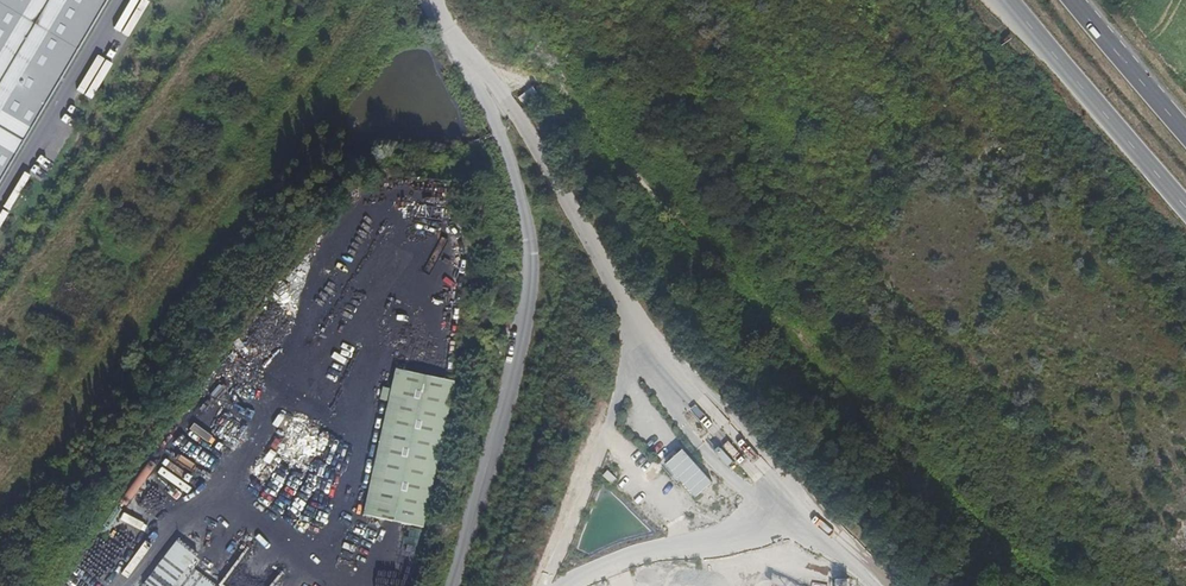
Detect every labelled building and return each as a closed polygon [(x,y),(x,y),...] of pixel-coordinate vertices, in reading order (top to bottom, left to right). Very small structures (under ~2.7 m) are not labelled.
[(106,0),(0,0),(0,177),(106,0)] [(430,212),(427,231),(453,239),(457,212),(430,212)] [(458,382),(399,368),(364,521),(423,535),(458,382)] [(698,498),(715,482),(685,449),(667,465),(698,498)] [(198,563),(206,553),(186,536),(146,581),(151,585),(225,585),(198,563)]
